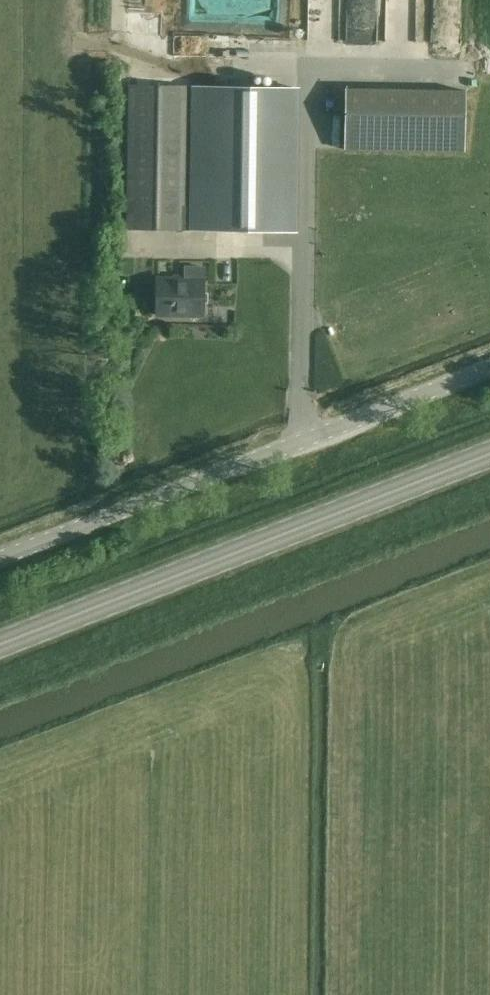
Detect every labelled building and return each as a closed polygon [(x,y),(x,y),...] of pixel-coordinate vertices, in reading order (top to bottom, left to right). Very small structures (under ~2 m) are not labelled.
[(129,85),(127,230),(193,231),(194,206),(189,205),(190,85),(129,85)] [(195,85),(194,206),(193,231),(297,232),(299,87),(195,85)] [(473,151),(473,88),(351,88),(350,150),(473,151)] [(158,280),(157,315),(204,315),(204,268),(190,268),(190,280),(158,280)]
